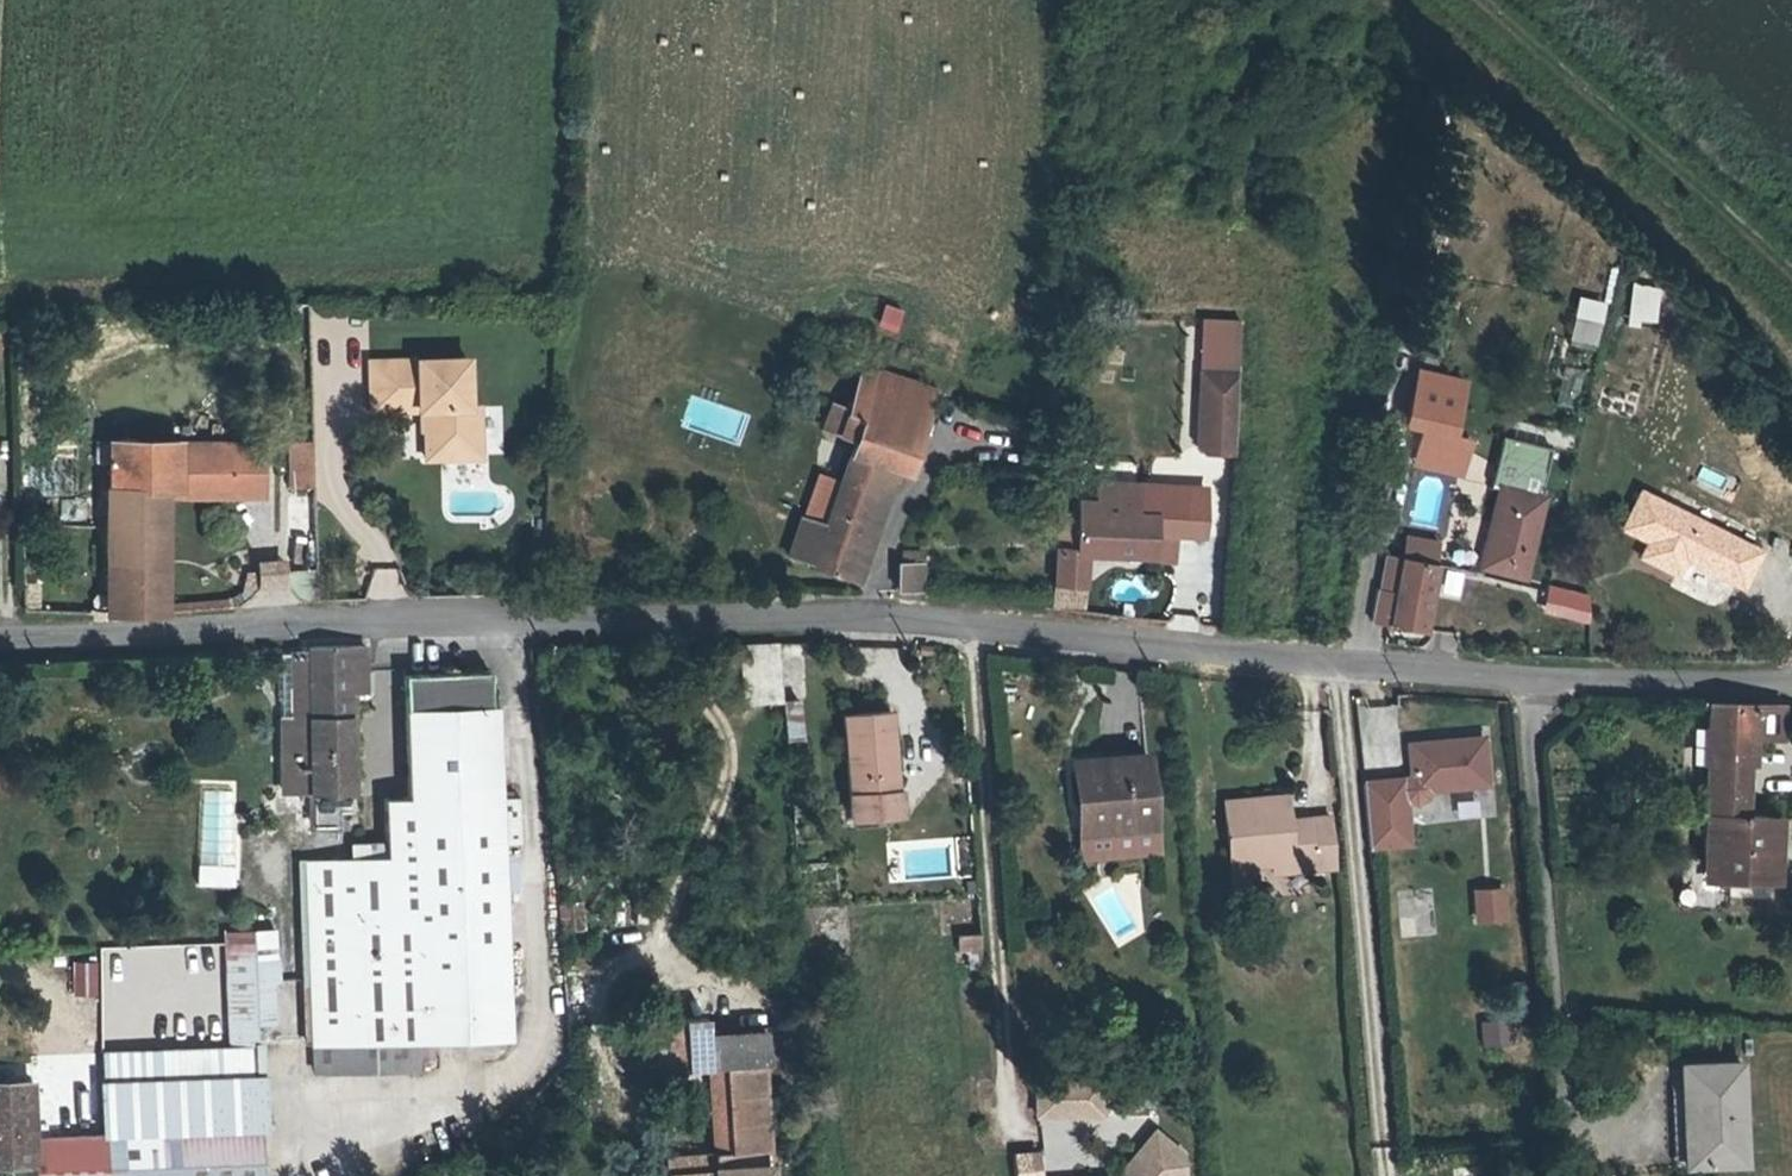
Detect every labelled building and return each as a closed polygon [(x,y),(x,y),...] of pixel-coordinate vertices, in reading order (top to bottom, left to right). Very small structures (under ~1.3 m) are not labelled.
[(1567,341),(1595,349),(1607,304),(1579,296),(1567,341)] [(885,303),(877,328),(896,334),(905,310),(885,303)] [(1197,451),(1236,453),(1243,321),(1204,319),(1197,451)] [(846,412),(929,445),(946,399),(864,367),(846,412)] [(469,371),(371,372),(371,421),(424,422),(426,471),(481,469),(482,419),(470,417),(469,371)] [(811,571),(846,583),(888,471),(903,476),(916,481),(929,445),(846,412),(832,407),(822,432),(853,444),(834,491),(822,527),(804,520),(790,557),(813,565),(811,571)] [(1467,439),(1423,430),(1418,454),(1462,464),(1467,439)] [(1543,439),(1502,432),(1494,478),(1502,480),(1485,563),(1521,570),(1537,495),(1532,493),(1543,439)] [(104,446),(106,499),(169,498),(261,496),(260,444),(104,446)] [(312,449),(296,450),(298,495),(313,495),(312,449)] [(888,471),(846,583),(860,588),(903,476),(888,471)] [(1079,498),(1078,512),(1156,518),(1155,534),(1204,537),(1208,491),(1101,483),(1099,500),(1079,498)] [(1772,556),(1640,494),(1621,532),(1650,546),(1643,560),(1680,577),(1691,555),(1758,586),(1772,556)] [(106,499),(106,526),(169,525),(169,498),(106,499)] [(1062,510),(1058,584),(1087,586),(1090,551),(1154,555),(1155,534),(1156,518),(1078,512),(1062,510)] [(171,613),(169,525),(106,526),(107,614),(171,613)] [(1396,551),(1441,560),(1446,534),(1401,526),(1396,552),(1396,551)] [(1428,632),(1441,560),(1396,551),(1381,622),(1428,632)] [(312,561),(253,565),(255,604),(314,601),(312,561)] [(922,593),(924,567),(902,566),(901,590),(922,593)] [(395,598),(393,567),(368,569),(370,600),(395,598)] [(1441,592),(1457,598),(1465,576),(1449,570),(1441,592)] [(1087,586),(1058,584),(1057,601),(1085,603),(1087,586)] [(1546,613),(1592,624),(1591,596),(1551,585),(1546,613)] [(740,648),(744,703),(785,701),(782,646),(740,648)] [(308,653),(308,663),(309,725),(289,726),(278,726),(279,759),(290,759),(310,758),(311,796),(311,817),(354,815),(349,651),(308,653)] [(309,725),(308,663),(289,664),(289,726),(309,725)] [(500,845),(499,798),(495,709),(490,709),(488,676),(403,681),(406,804),(413,1042),(507,1040),(503,921),(500,845)] [(1706,716),(1700,880),(1775,881),(1778,817),(1749,816),(1750,740),(1781,740),(1782,711),(1706,707),(1706,716)] [(901,712),(848,716),(856,824),(901,821),(900,798),(907,798),(901,712)] [(1483,742),(1409,749),(1410,781),(1401,788),(1402,798),(1410,805),(1421,804),(1426,795),(1487,789),(1483,742)] [(310,758),(290,759),(290,795),(311,796),(310,758)] [(1077,776),(1083,828),(1131,825),(1132,834),(1157,832),(1151,760),(1102,764),(1103,774),(1077,776)] [(1103,774),(1102,764),(1076,766),(1077,776),(1103,774)] [(1402,798),(1401,788),(1363,791),(1369,855),(1409,851),(1404,806),(1410,805),(1402,798)] [(199,790),(198,886),(235,887),(236,790),(199,790)] [(1223,802),(1228,850),(1248,849),(1250,865),(1272,862),(1272,869),(1330,863),(1326,813),(1307,814),(1307,821),(1288,823),(1287,795),(1223,802)] [(521,798),(499,798),(500,845),(522,845),(521,798)] [(308,1044),(413,1042),(406,804),(382,804),(384,861),(301,866),(308,1044)] [(1131,825),(1083,828),(1084,837),(1132,834),(1131,825)] [(1248,849),(1228,850),(1231,884),(1250,882),(1250,865),(1248,849)] [(1473,889),(1475,924),(1510,922),(1508,888),(1473,889)] [(986,970),(983,935),(956,936),(957,954),(966,954),(967,970),(986,970)] [(105,1146),(106,1175),(259,1175),(257,1141),(253,1057),(252,1035),(269,1035),(266,971),(273,971),(271,942),(223,943),(229,1063),(102,1063),(105,1146)] [(73,962),(73,997),(98,997),(98,962),(73,962)] [(1507,1043),(1506,1026),(1485,1027),(1486,1044),(1507,1043)] [(413,1042),(308,1044),(308,1067),(414,1065),(413,1042)] [(685,1050),(687,1078),(703,1076),(710,1174),(672,1175),(753,1175),(753,1170),(736,1170),(737,1161),(746,1161),(739,1076),(749,1075),(747,1045),(685,1050)] [(1682,1075),(1683,1101),(1686,1175),(1745,1173),(1742,1074),(1682,1075)] [(687,1078),(693,1160),(646,1164),(647,1175),(672,1175),(710,1174),(703,1076),(687,1078)] [(1065,1077),(1037,1076),(1040,1112),(1064,1113),(1065,1077)] [(1107,1078),(1065,1077),(1064,1113),(1106,1114),(1107,1078)] [(29,1090),(0,1091),(0,1175),(34,1174),(34,1175),(106,1175),(105,1146),(32,1146),(29,1090)] [(1674,1175),(1686,1175),(1683,1101),(1672,1101),(1674,1175)] [(1152,1151),(1180,1175),(1193,1175),(1191,1162),(1164,1137),(1152,1151)] [(1152,1151),(1129,1175),(1180,1175),(1152,1151)] [(1019,1169),(1020,1175),(1034,1175),(1034,1167),(1019,1169)]
